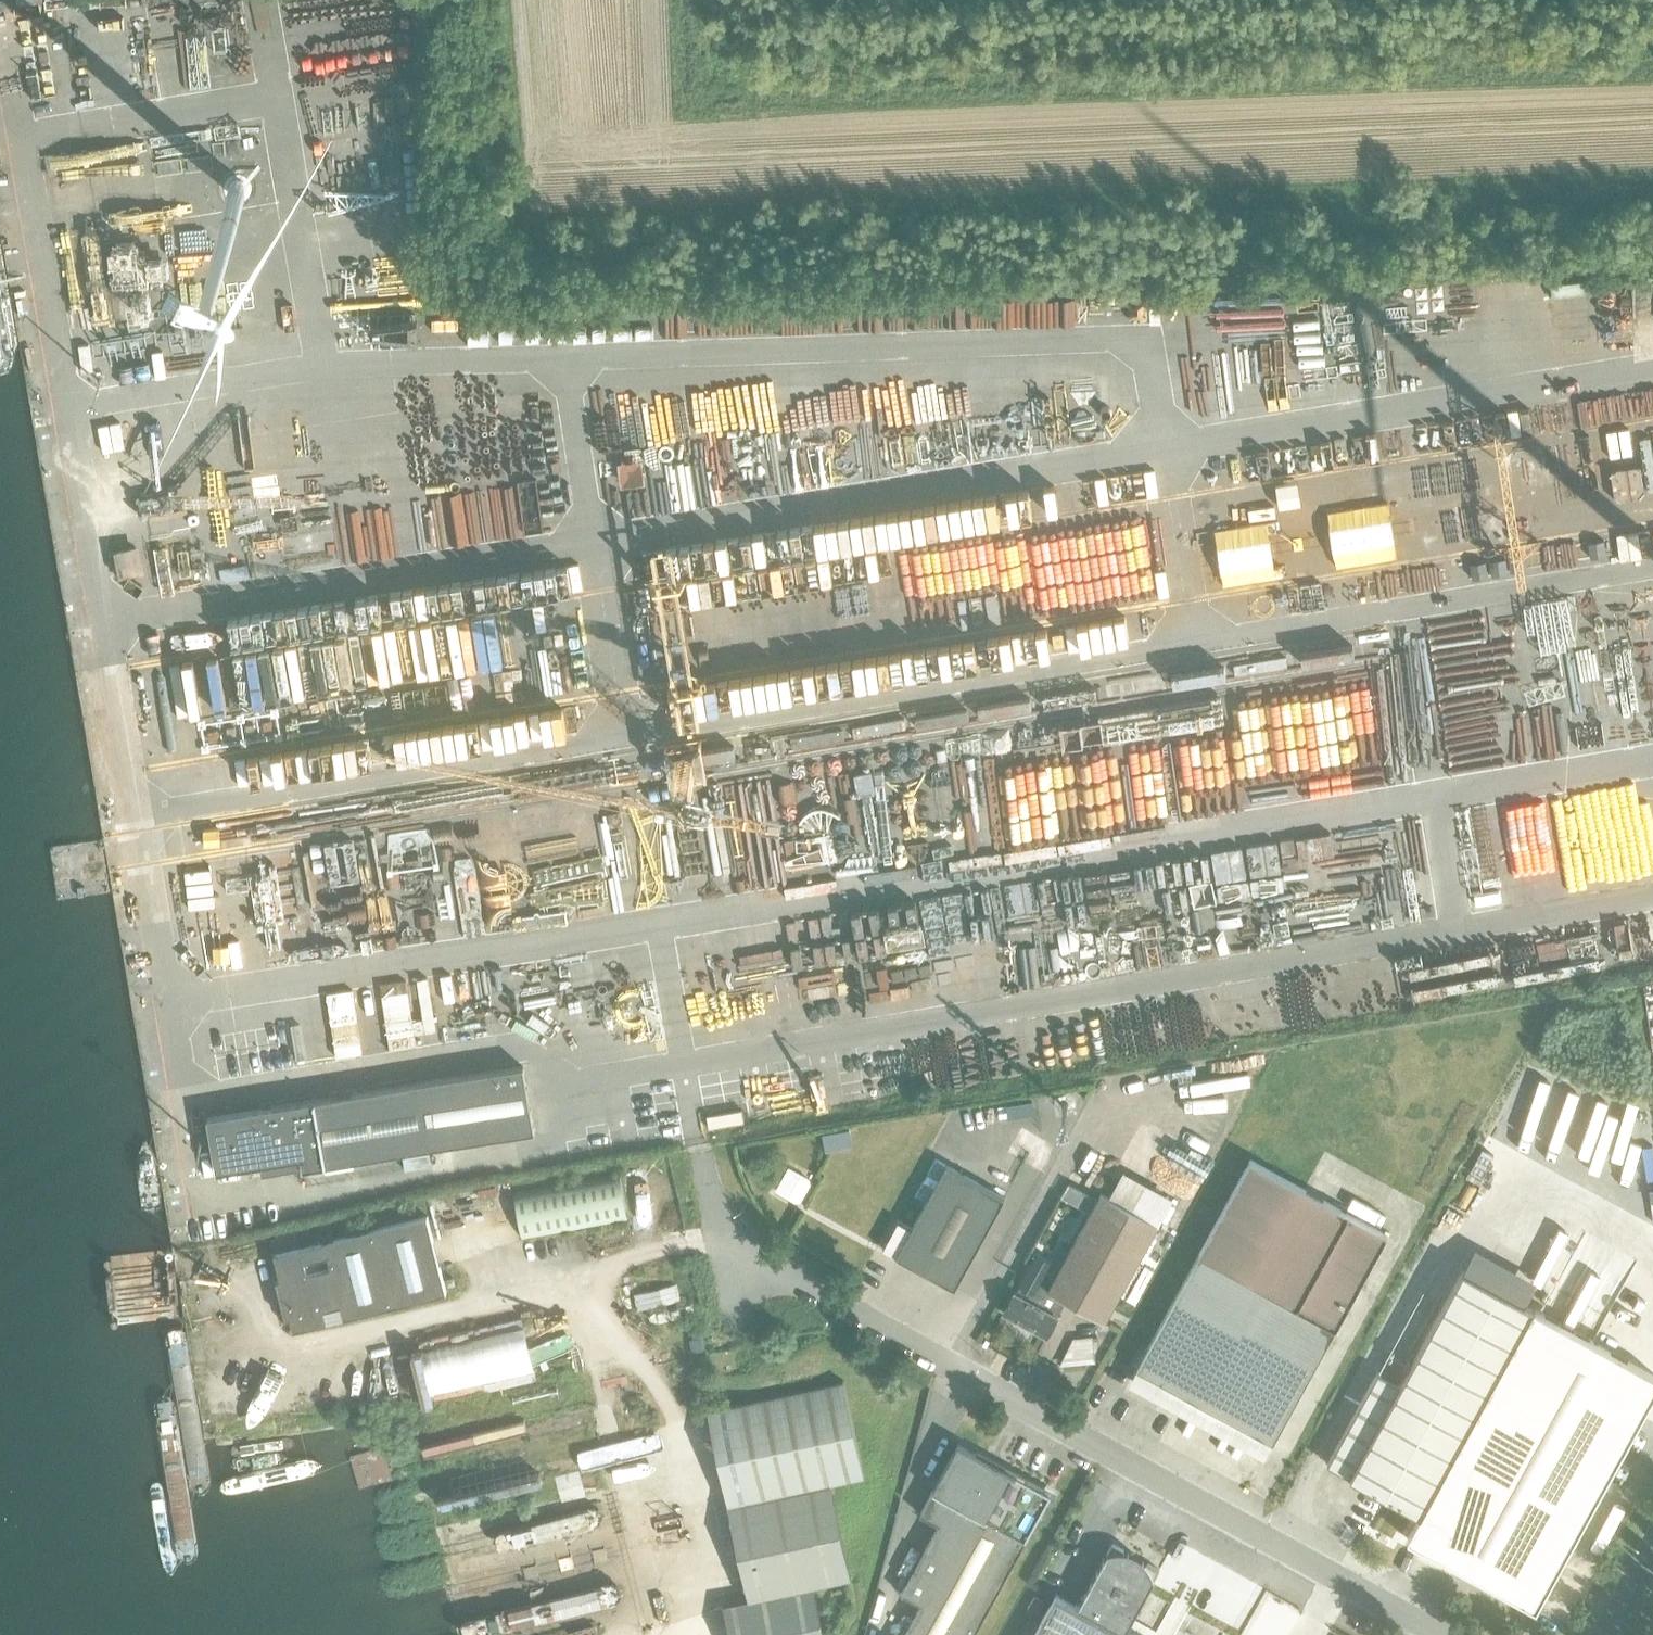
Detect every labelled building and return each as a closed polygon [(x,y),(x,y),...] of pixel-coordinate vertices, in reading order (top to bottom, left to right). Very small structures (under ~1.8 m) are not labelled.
[(120,93),(116,15),(112,15),(111,0),(91,0),(95,77),(98,77),(99,94),(120,93)] [(434,319),(434,337),(459,337),(459,319),(434,319)] [(1087,383),(1062,389),(1065,402),(1090,396),(1087,383)] [(925,456),(925,439),(919,439),(919,422),(904,422),(905,456),(925,456)] [(1049,573),(1135,557),(1125,504),(1086,512),(1087,519),(1063,524),(1062,518),(1035,523),(1038,536),(1055,533),(1058,551),(1045,554),(1049,573)] [(230,597),(235,639),(280,635),(278,615),(264,616),(262,594),(230,597)] [(836,832),(841,865),(884,859),(876,801),(865,802),(862,783),(877,781),(875,760),(856,763),(859,785),(846,787),(851,830),(836,832)] [(171,762),(171,786),(192,786),(192,762),(171,762)] [(1413,896),(1413,855),(1387,855),(1388,913),(1412,913),(1412,896),(1413,896)] [(346,903),(316,908),(318,918),(348,913),(346,903)] [(323,921),(324,947),(340,947),(340,921),(323,921)] [(235,938),(216,940),(219,967),(238,964),(235,938)] [(321,985),(295,989),(304,1045),(330,1041),(321,985)] [(525,1062),(209,1116),(218,1170),(261,1163),(263,1174),(536,1127),(525,1062)] [(1203,1170),(1233,1110),(1202,1094),(1171,1155),(1203,1170)] [(850,1125),(825,1130),(828,1146),(839,1143),(852,1140),(850,1125)] [(1483,1166),(1494,1143),(1483,1138),(1472,1160),(1483,1166)] [(430,1150),(405,1154),(407,1167),(432,1163),(430,1150)] [(899,1216),(884,1244),(897,1251),(955,1283),(1005,1192),(936,1153),(916,1189),(928,1196),(913,1223),(899,1216)] [(1138,1363),(1274,1437),(1387,1229),(1251,1154),(1138,1363)] [(790,1162),(777,1185),(796,1196),(802,1195),(812,1179),(811,1173),(790,1162)] [(1015,1287),(1005,1307),(1048,1331),(1059,1312),(1050,1307),(1060,1290),(1107,1316),(1174,1193),(1124,1165),(1110,1193),(1101,1188),(1070,1245),(1060,1239),(1052,1255),(1037,1247),(1019,1279),(1021,1281),(1017,1288),(1015,1287)] [(620,1170),(515,1188),(524,1235),(628,1217),(620,1170)] [(1349,1185),(1345,1191),(1376,1209),(1379,1202),(1349,1185)] [(287,1315),(292,1314),(295,1327),(447,1289),(428,1213),(276,1251),(282,1275),(277,1277),(287,1315)] [(298,1230),(273,1237),(275,1249),(301,1243),(298,1230)] [(1422,1509),(1534,1305),(1463,1266),(1401,1379),(1379,1366),(1328,1458),(1422,1509)] [(678,1279),(637,1282),(638,1300),(679,1296),(678,1279)] [(1422,1509),(1410,1531),(1537,1601),(1652,1388),(1652,1370),(1534,1305),(1422,1509)] [(413,1338),(425,1390),(540,1364),(528,1313),(413,1338)] [(207,1317),(211,1346),(227,1343),(224,1314),(207,1317)] [(1074,1333),(1061,1360),(1096,1356),(1093,1331),(1074,1333)] [(1274,1437),(1138,1363),(1130,1378),(1265,1453),(1274,1437)] [(709,1405),(749,1594),(725,1600),(732,1634),(827,1634),(815,1580),(851,1573),(830,1478),(865,1471),(845,1376),(709,1405)] [(903,1634),(972,1634),(1052,1489),(960,1439),(922,1508),(941,1519),(903,1588),(923,1599),(903,1634)] [(1032,1634),(1142,1634),(1126,1626),(1160,1564),(1150,1558),(1148,1559),(1143,1554),(1139,1551),(1135,1549),(1130,1547),(1125,1546),(1125,1544),(1113,1538),(1079,1601),(1057,1589),(1032,1634)]
